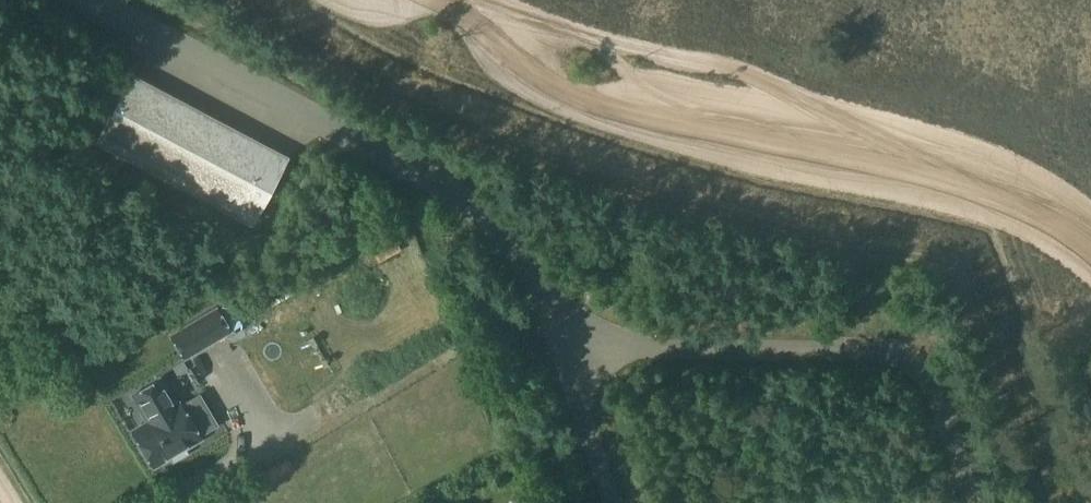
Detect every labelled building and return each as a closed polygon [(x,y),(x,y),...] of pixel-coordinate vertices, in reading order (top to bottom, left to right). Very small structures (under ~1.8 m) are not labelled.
[(131,74),(95,142),(252,226),(288,156),(131,74)] [(231,331),(217,307),(170,335),(184,358),(231,331)] [(146,415),(147,415),(150,420),(133,431),(153,465),(170,455),(173,459),(186,452),(183,447),(200,437),(198,434),(216,424),(199,395),(181,406),(180,403),(175,405),(159,378),(133,394),(146,415)]
